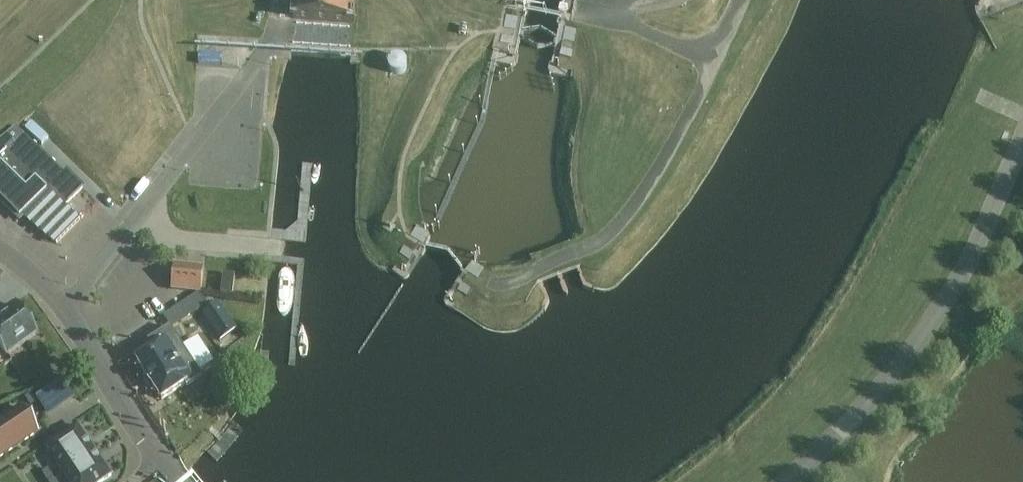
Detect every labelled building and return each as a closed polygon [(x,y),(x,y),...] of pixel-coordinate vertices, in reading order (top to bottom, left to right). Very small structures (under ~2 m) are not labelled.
[(275,2),(296,4),(295,18),(299,18),(349,22),(353,22),(354,21),(356,21),(357,15),(354,15),(355,0),(275,0),(275,2)] [(401,56),(399,55),(395,56),(391,59),(389,63),(389,65),(390,70),(392,73),(397,75),(400,75),(404,74),(406,72),(408,69),(409,64),(407,60),(405,58),(401,56)] [(20,217),(23,214),(58,244),(81,220),(66,205),(84,187),(68,171),(65,174),(24,133),(16,125),(0,138),(0,197),(20,217)] [(204,274),(174,270),(172,289),(202,292),(204,274)] [(236,276),(224,274),(222,295),(233,296),(236,276)] [(172,322),(199,311),(194,299),(167,311),(172,322)] [(201,315),(221,341),(238,329),(219,302),(201,315)] [(7,355),(36,335),(14,305),(0,315),(0,346),(7,355)] [(185,348),(172,328),(150,341),(154,348),(137,359),(137,360),(147,375),(152,384),(152,383),(163,399),(186,384),(188,387),(203,377),(201,373),(215,364),(199,339),(185,348)] [(37,394),(47,413),(67,402),(57,383),(37,394)] [(34,400),(31,394),(25,398),(30,406),(36,402),(34,400)] [(0,421),(0,444),(6,453),(37,432),(20,407),(0,421)] [(79,426),(47,447),(64,472),(95,451),(79,426)] [(95,451),(64,472),(71,481),(102,481),(112,475),(95,451)] [(55,477),(49,469),(43,473),(49,481),(55,477)]
